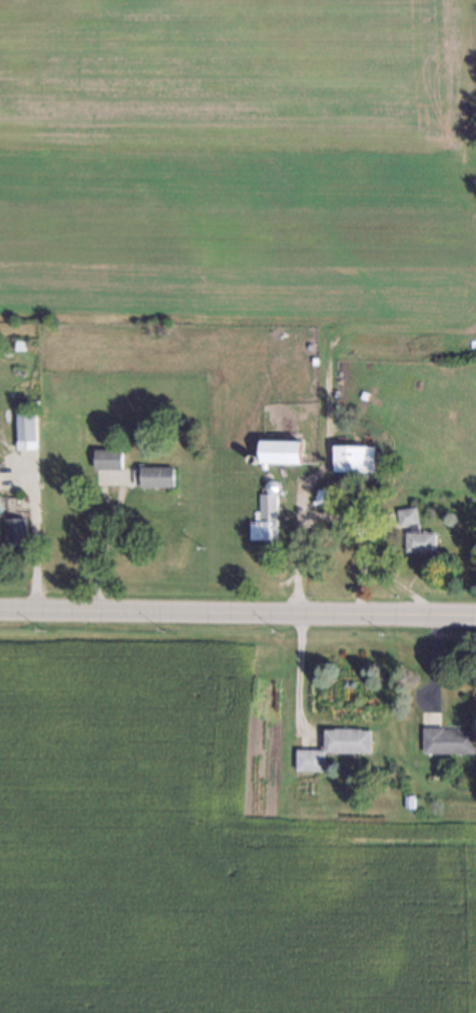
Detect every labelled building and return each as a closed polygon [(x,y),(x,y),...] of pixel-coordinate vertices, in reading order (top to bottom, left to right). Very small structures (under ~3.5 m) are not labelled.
[(12,412),(34,412),(33,447),(11,446),(12,412)] [(259,460),(258,439),(296,438),(297,459),(259,460)] [(332,471),(332,444),(371,443),(371,470),(332,471)] [(92,450),(119,451),(119,469),(92,469),(92,450)] [(252,454),(254,455),(256,456),(256,459),(255,461),(253,463),(250,463),(248,461),(247,458),(249,455),(252,454)] [(138,467),(171,468),(171,488),(138,488),(138,467)] [(263,471),(266,472),(269,475),(269,478),(267,480),(264,482),(261,482),(258,479),(258,477),(260,472),(263,471)] [(272,479),(275,480),(277,483),(278,486),(277,490),(274,492),(269,492),(266,489),(265,485),(267,481),(270,480),(272,479)] [(314,503),(314,489),(333,489),(333,503),(314,503)] [(246,537),(246,521),(257,521),(257,493),(273,493),(273,536),(246,537)] [(404,550),(404,530),(409,530),(407,523),(397,524),(395,507),(414,505),(418,530),(430,530),(430,550),(404,550)] [(7,548),(5,517),(22,516),(23,547),(7,548)] [(271,542),(274,543),(276,546),(276,549),(275,551),(272,553),(269,553),(266,550),(265,547),(267,543),(271,542)] [(320,753),(320,750),(320,730),(364,731),(364,753),(320,753)] [(471,731),(471,753),(420,753),(421,730),(471,731)] [(320,753),(319,772),(291,772),(291,749),(320,750),(320,753)] [(402,807),(402,796),(410,796),(409,807),(402,807)]
